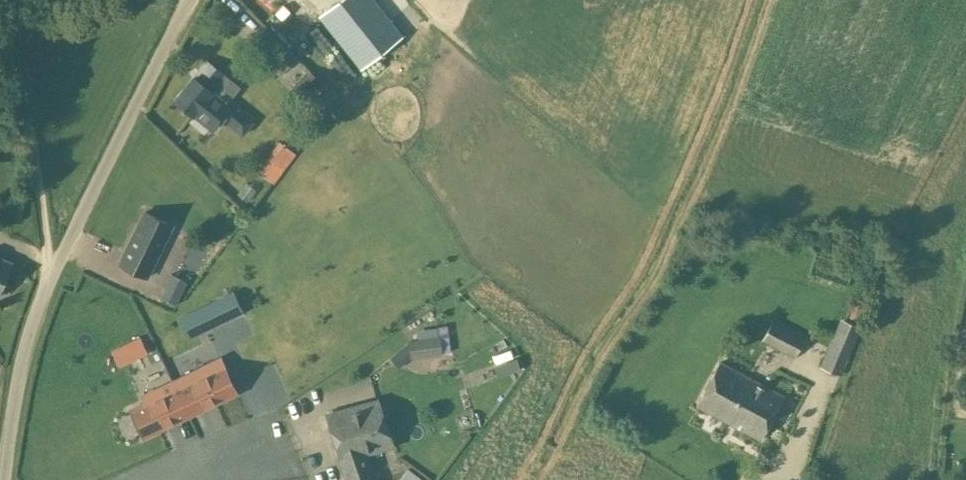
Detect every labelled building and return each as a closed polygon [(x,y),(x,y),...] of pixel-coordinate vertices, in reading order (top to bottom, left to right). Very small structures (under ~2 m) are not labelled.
[(410,54),(371,0),(344,0),(323,17),(354,56),(357,54),(378,79),(410,54)] [(213,131),(223,119),(244,136),(257,119),(232,99),(241,88),(207,61),(175,100),(213,131)] [(309,69),(292,88),(310,104),(327,85),(309,69)] [(257,170),(274,183),(297,152),(280,139),(257,170)] [(172,224),(145,211),(119,263),(146,276),(172,224)] [(11,262),(0,257),(0,291),(11,262)] [(159,285),(153,299),(172,308),(178,295),(178,294),(159,285)] [(207,329),(243,312),(233,292),(197,309),(207,329)] [(859,298),(852,317),(858,320),(866,301),(859,298)] [(767,331),(762,340),(796,357),(808,334),(767,313),(760,327),(767,331)] [(841,318),(820,367),(841,375),(862,327),(841,318)] [(142,334),(111,349),(120,366),(150,351),(142,334)] [(409,341),(411,359),(443,354),(441,337),(409,341)] [(188,413),(188,414),(204,406),(205,409),(238,393),(221,357),(172,380),(172,381),(188,413)] [(522,368),(517,357),(494,366),(499,377),(522,368)] [(720,362),(697,406),(761,441),(785,397),(720,362)] [(130,410),(143,438),(176,423),(175,420),(188,414),(188,413),(172,381),(172,380),(141,395),(144,403),(130,410)] [(346,479),(377,479),(369,455),(394,447),(379,398),(326,414),(346,479)]
